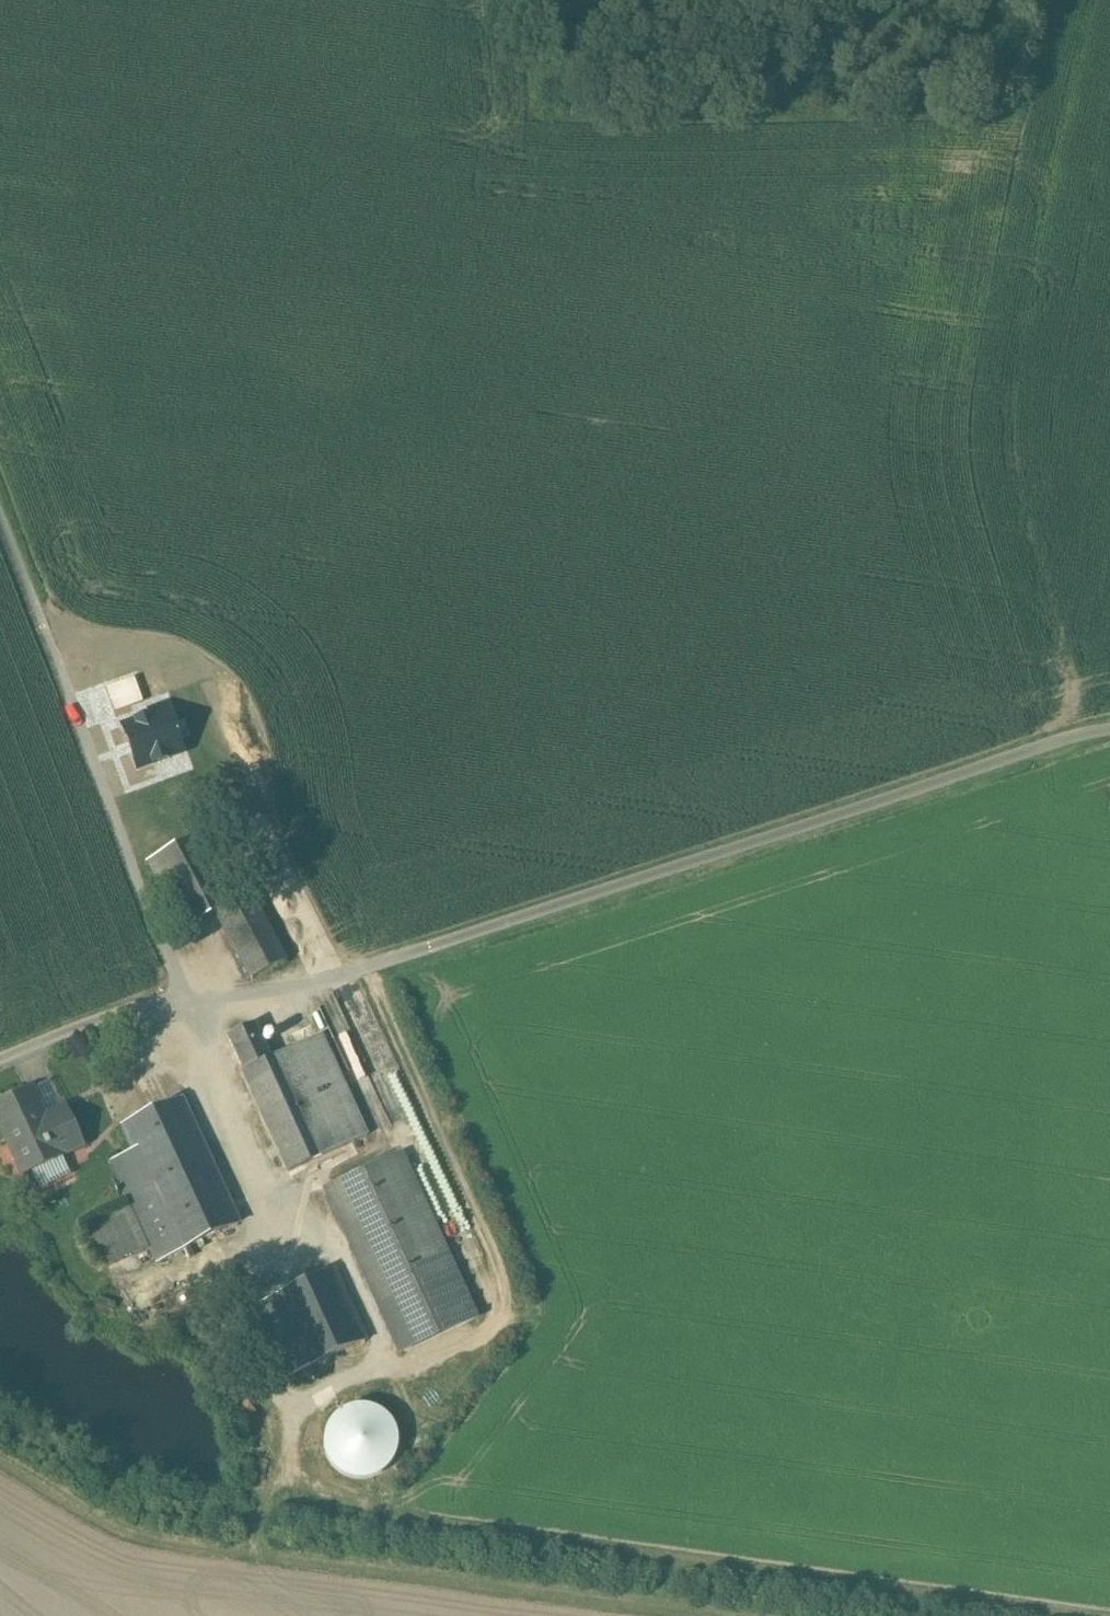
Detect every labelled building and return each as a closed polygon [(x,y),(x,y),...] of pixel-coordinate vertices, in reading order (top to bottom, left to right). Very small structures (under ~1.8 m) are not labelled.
[(201,833),(147,862),(182,927),(215,909),(236,898),(201,833)] [(236,898),(215,909),(252,979),(285,962),(248,892),(236,898)] [(254,1024),(226,1036),(288,1172),(367,1136),(320,1035),(270,1058),(254,1024)] [(0,1103),(0,1124),(24,1175),(63,1157),(62,1155),(44,1117),(31,1089),(0,1103)] [(182,1099),(121,1126),(147,1185),(128,1194),(157,1260),(238,1224),(182,1099)] [(66,1107),(44,1117),(62,1155),(83,1145),(66,1107)] [(400,1155),(324,1190),(399,1352),(475,1318),(400,1155)] [(333,1270),(255,1306),(287,1377),(366,1341),(333,1270)] [(348,1409),(348,1426),(355,1426),(355,1440),(345,1440),(345,1476),(394,1476),(394,1409),(348,1409)]
